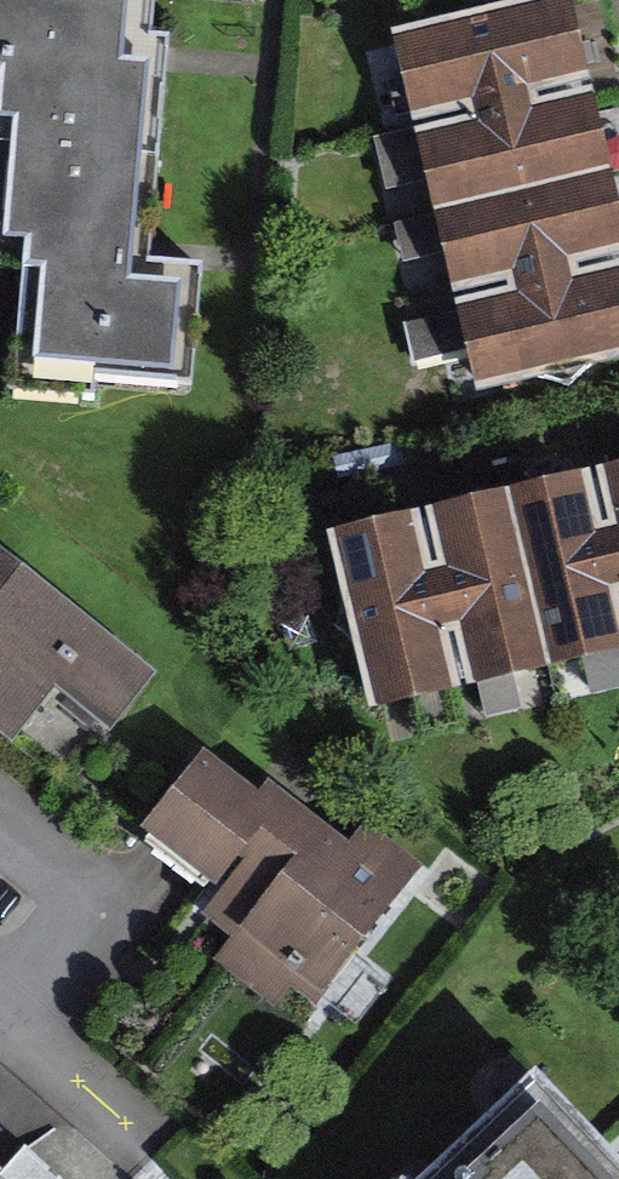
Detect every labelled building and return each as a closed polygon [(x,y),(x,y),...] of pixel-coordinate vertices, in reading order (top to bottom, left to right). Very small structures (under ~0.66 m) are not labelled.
[(7,388),(197,400),(207,256),(153,253),(167,34),(149,33),(151,0),(0,0),(0,252),(16,253),(7,388)] [(420,117),(588,80),(570,0),(552,0),(401,33),(420,117)] [(420,117),(438,200),(607,163),(588,80),(420,117)] [(457,284),(618,248),(618,218),(607,163),(438,200),(457,284)] [(475,368),(618,336),(618,248),(457,284),(475,368)] [(593,468),(618,574),(618,462),(593,468)] [(593,468),(508,489),(549,654),(618,637),(618,574),(593,468)] [(549,654),(508,489),(424,509),(464,674),(549,654)] [(464,674),(424,509),(339,530),(379,695),(464,674)] [(0,545),(0,727),(76,785),(164,671),(0,545)] [(205,748),(149,824),(222,877),(203,902),(239,928),(225,947),(286,992),(299,974),(318,988),(421,848),(365,806),(352,824),(280,772),(265,792),(205,748)] [(365,1178),(618,1178),(618,1151),(531,1066),(426,1174),(397,1146),(365,1178)] [(20,1148),(0,1171),(0,1178),(55,1178),(20,1148)]
